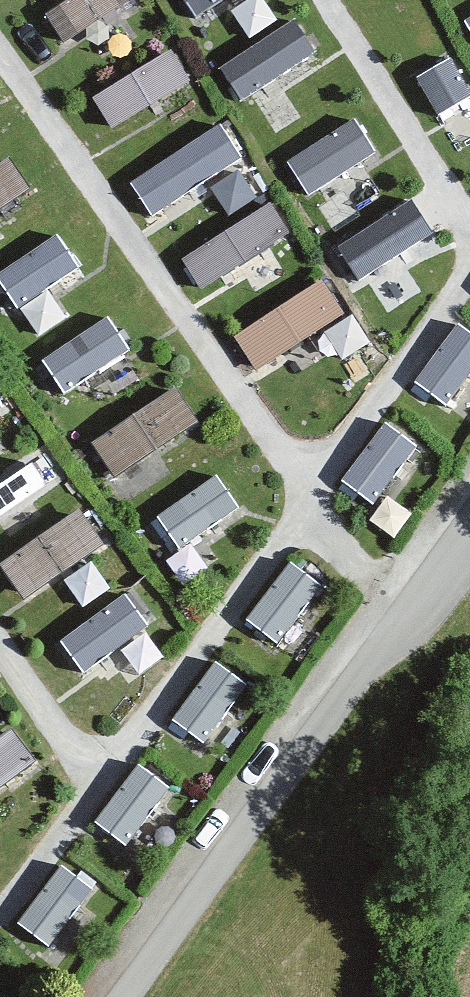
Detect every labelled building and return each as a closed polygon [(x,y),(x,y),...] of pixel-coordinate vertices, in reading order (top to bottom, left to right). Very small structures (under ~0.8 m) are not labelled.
[(45,6),(67,40),(127,0),(54,0),(45,6)] [(200,14),(218,0),(189,0),(200,14)] [(241,94),(319,50),(297,11),(218,55),(241,94)] [(93,86),(110,119),(192,78),(175,45),(93,86)] [(414,72),(441,108),(469,87),(469,78),(448,48),(414,72)] [(304,185),(379,151),(360,110),(286,144),(304,185)] [(152,208),(245,152),(222,114),(129,171),(152,208)] [(0,153),(0,204),(32,181),(8,148),(0,153)] [(399,184),(336,242),(378,287),(440,229),(399,184)] [(271,191),(183,250),(205,282),(293,224),(271,191)] [(19,301),(80,257),(56,223),(0,262),(0,274),(19,301)] [(322,268),(235,327),(259,363),(347,305),(322,268)] [(107,305),(41,351),(67,387),(132,341),(107,305)] [(411,367),(448,398),(469,372),(469,322),(458,312),(411,367)] [(110,467),(199,416),(179,380),(90,430),(110,467)] [(382,411),(339,471),(379,499),(421,439),(382,411)] [(174,538),(241,507),(223,469),(156,500),(174,538)] [(26,592),(106,532),(79,496),(0,556),(0,558),(26,592)] [(287,550),(243,612),(278,637),(323,576),(287,550)] [(61,617),(74,658),(151,633),(137,593),(61,617)] [(206,736),(251,676),(215,649),(170,710),(206,736)] [(0,729),(0,784),(40,757),(14,719),(0,729)] [(140,754),(93,812),(129,840),(175,782),(140,754)] [(53,939),(94,878),(58,854),(17,915),(53,939)]
